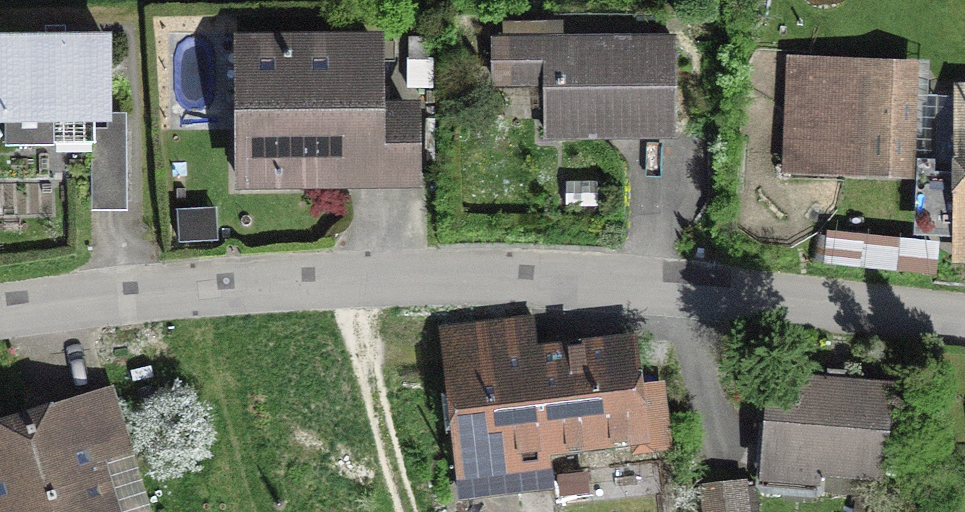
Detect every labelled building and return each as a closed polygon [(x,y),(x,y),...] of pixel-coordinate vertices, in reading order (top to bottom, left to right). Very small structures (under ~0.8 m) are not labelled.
[(541,91),(541,145),(677,144),(677,36),(563,37),(563,21),(502,21),(502,38),(490,38),(490,91),(541,91)] [(406,90),(436,89),(434,36),(404,37),(406,90)] [(113,38),(0,39),(0,130),(5,130),(5,148),(52,148),(52,129),(90,129),(90,215),(128,215),(128,115),(113,115),(113,38)] [(235,197),(421,196),(421,107),(383,107),(383,74),(396,74),(396,52),(383,52),(383,38),(234,38),(235,197)] [(781,178),(913,184),(919,64),(787,58),(781,178)] [(912,242),(952,241),(953,96),(929,96),(929,63),(919,64),(913,184),(912,242)] [(952,85),(953,96),(952,241),(952,268),(964,268),(964,85),(952,85)] [(598,183),(565,182),(565,208),(598,208),(598,183)] [(55,218),(53,195),(42,196),(44,218),(55,218)] [(219,243),(217,209),(177,212),(179,246),(219,243)] [(937,279),(941,245),(912,242),(826,234),(823,268),(937,279)] [(537,346),(534,317),(437,328),(458,504),(555,493),(552,461),(630,452),(632,462),(673,458),(665,382),(642,385),(636,335),(537,346)] [(827,380),(767,376),(759,487),(820,491),(821,482),(886,487),(893,385),(846,381),(846,373),(827,371),(827,380)] [(114,388),(0,423),(0,511),(152,511),(114,388)] [(758,493),(748,494),(747,482),(700,485),(703,511),(760,511),(758,493)]
